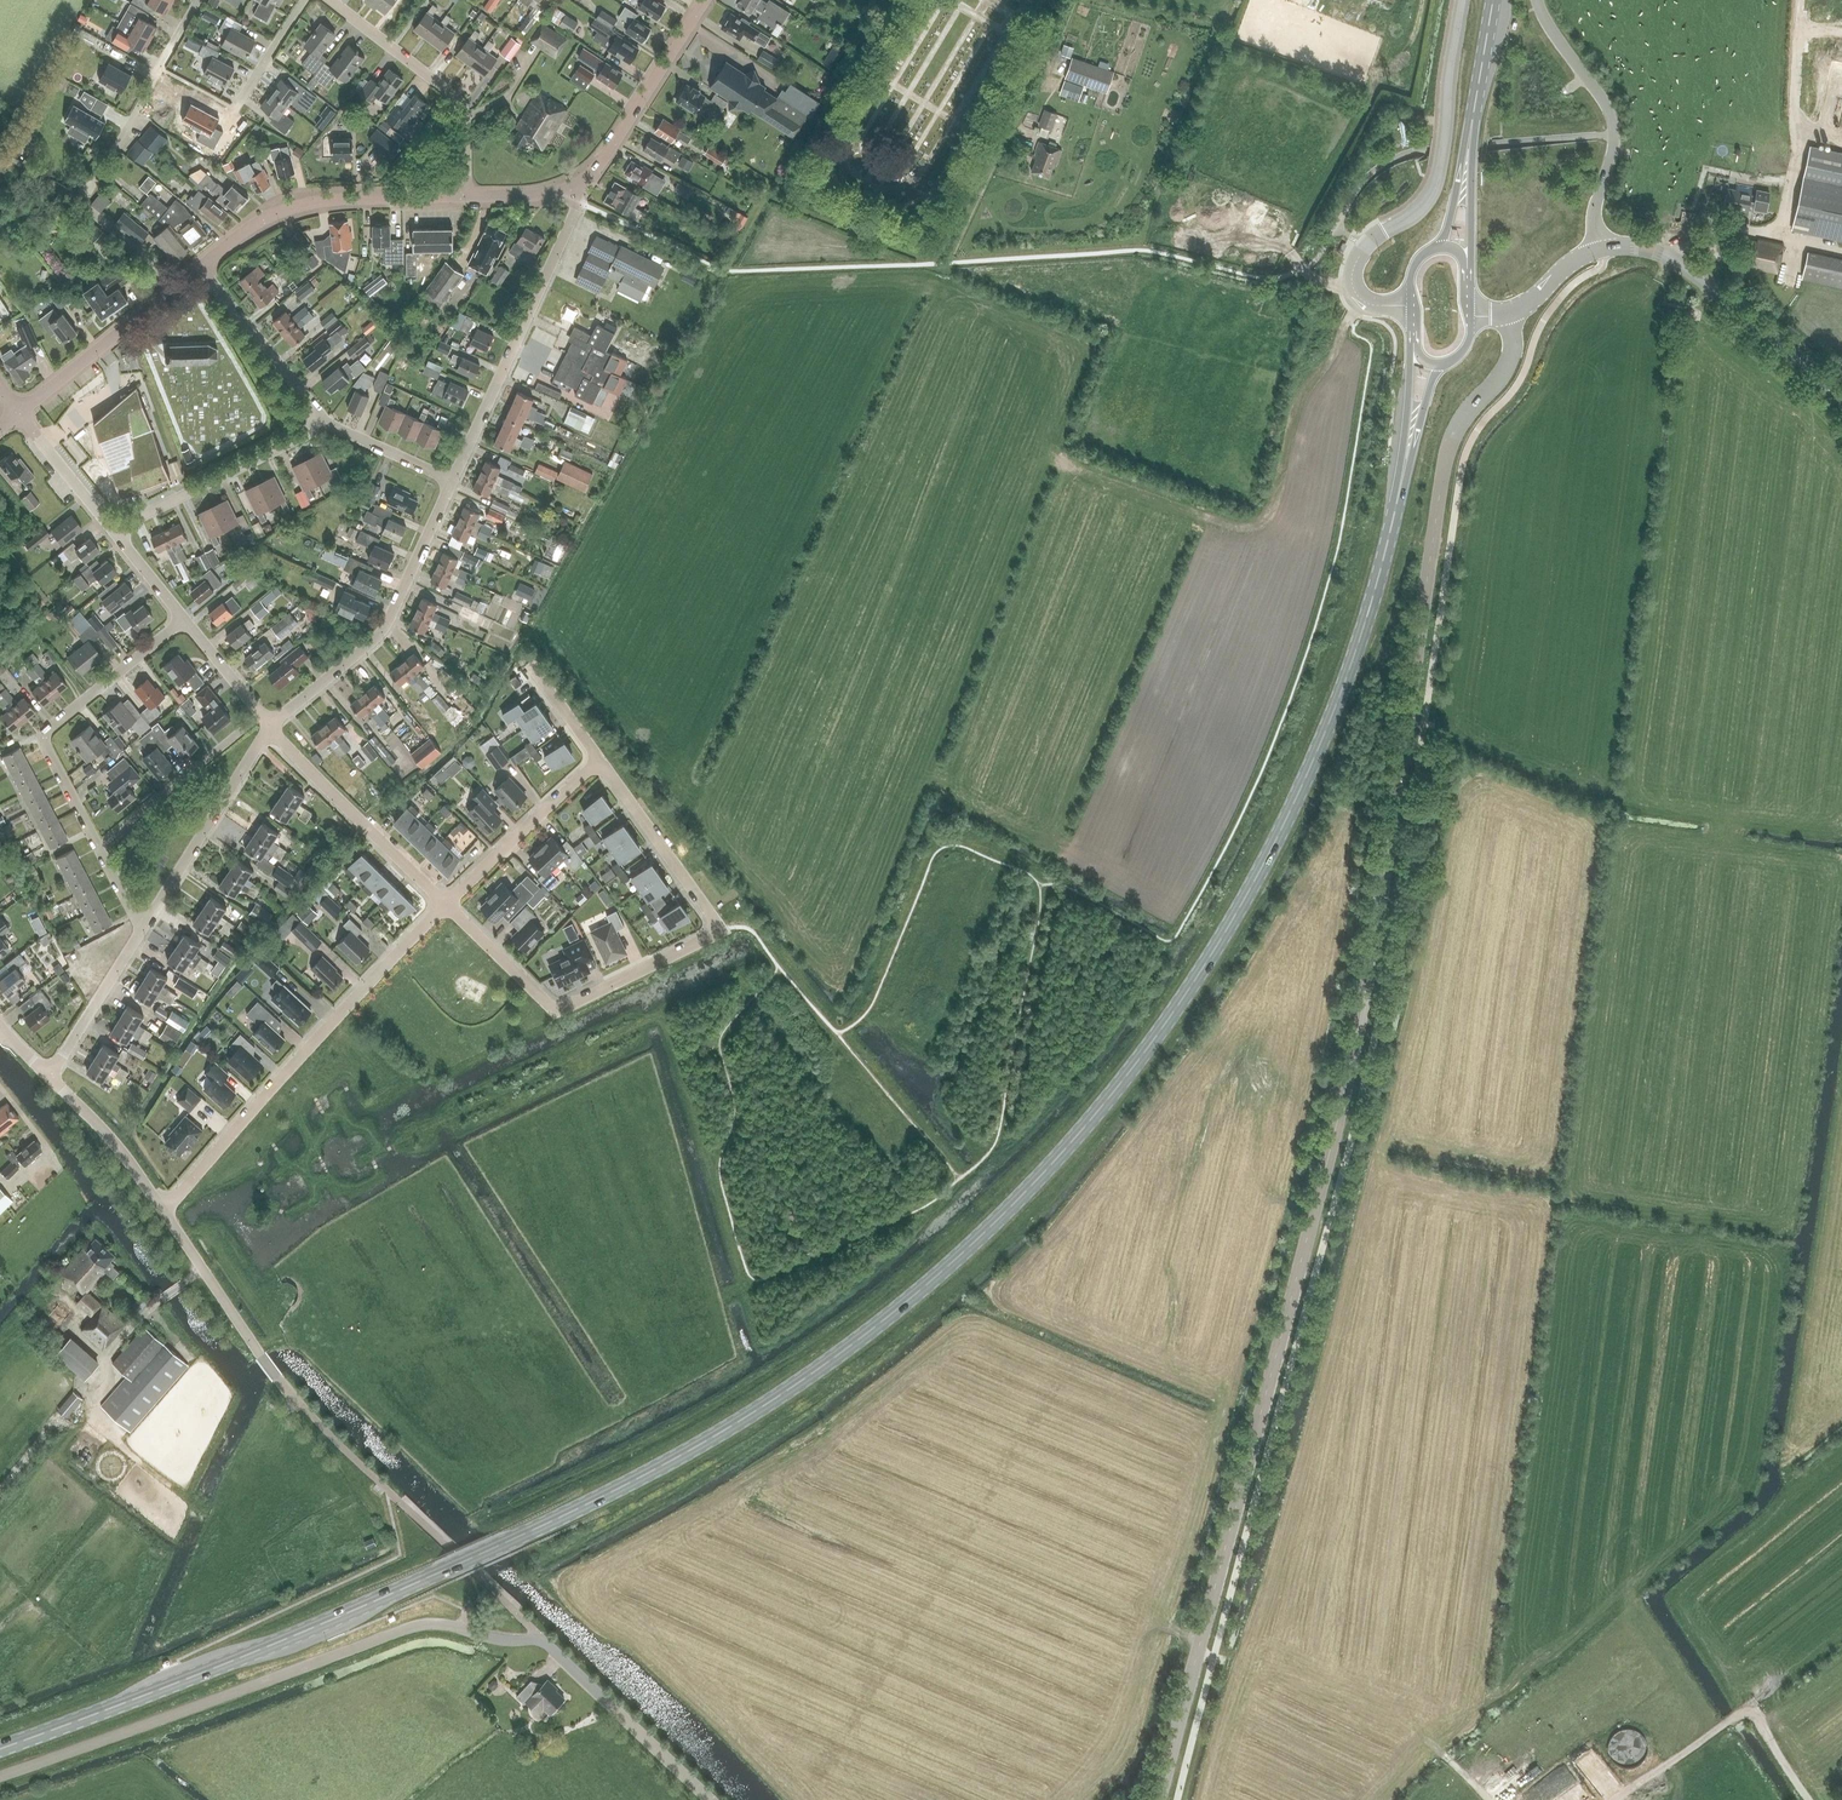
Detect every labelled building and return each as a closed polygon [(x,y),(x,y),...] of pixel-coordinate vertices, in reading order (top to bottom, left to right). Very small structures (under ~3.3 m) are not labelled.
[(171,0),(132,0),(132,1),(147,10),(151,4),(166,12),(173,1),(171,0)] [(206,4),(216,9),(220,1),(219,0),(208,0),(206,4)] [(271,0),(256,0),(260,2),(254,15),(267,22),(275,7),(269,4),(271,0)] [(395,0),(373,0),(370,5),(375,9),(377,7),(385,13),(395,0)] [(499,0),(489,0),(484,7),(491,12),(499,0)] [(539,0),(531,0),(527,5),(532,9),(539,0)] [(665,7),(655,1),(655,0),(644,0),(645,0),(640,8),(658,19),(665,7)] [(789,12),(771,0),(769,0),(768,2),(764,0),(741,0),(738,4),(751,12),(753,9),(761,13),(758,18),(774,28),(778,21),(781,24),(789,12)] [(146,12),(131,3),(120,21),(151,39),(157,27),(143,19),(146,12)] [(414,29),(428,39),(446,15),(446,14),(439,23),(431,17),(437,8),(432,4),(414,29)] [(648,34),(651,30),(642,23),(642,22),(634,17),(636,14),(624,6),(619,15),(629,22),(630,21),(632,23),(627,31),(643,42),(644,41),(645,42),(649,35),(648,34)] [(578,22),(566,15),(556,7),(549,17),(571,33),(578,22)] [(619,20),(604,10),(598,18),(613,28),(619,20)] [(478,16),(484,20),(487,16),(481,11),(478,16)] [(520,27),(527,32),(537,19),(530,14),(520,27)] [(765,46),(770,38),(749,24),(750,22),(743,17),(741,20),(731,14),(723,28),(732,33),(733,35),(739,39),(742,35),(746,37),(747,35),(765,46)] [(444,26),(451,18),(446,15),(428,39),(442,50),(454,33),(444,26)] [(246,57),(255,41),(239,33),(243,25),(227,17),(220,31),(228,35),(223,45),(246,57)] [(606,49),(629,64),(639,49),(596,19),(589,26),(613,42),(606,49)] [(1020,40),(1029,25),(1020,19),(1011,34),(1020,40)] [(151,39),(120,21),(117,27),(113,25),(106,37),(113,41),(126,49),(130,42),(144,50),(151,39)] [(556,58),(568,39),(542,22),(530,41),(556,58)] [(313,50),(302,64),(316,74),(317,74),(324,63),(328,58),(321,53),(335,34),(321,23),(305,44),(313,50)] [(456,55),(470,65),(489,40),(488,40),(482,47),(474,41),(480,33),(475,30),(456,55)] [(510,60),(522,45),(512,37),(500,53),(510,60)] [(487,51),(493,43),(489,40),(470,65),(484,75),(496,58),(487,51)] [(193,49),(200,52),(204,44),(197,41),(193,49)] [(220,52),(204,44),(200,52),(199,54),(211,60),(204,74),(225,85),(234,68),(217,59),(220,52)] [(823,62),(836,70),(847,52),(834,45),(823,62)] [(1060,53),(1069,57),(1070,56),(1072,48),(1063,45),(1060,53)] [(316,74),(314,77),(319,81),(326,86),(329,83),(335,74),(345,81),(351,73),(352,74),(364,58),(348,46),(338,59),(337,58),(335,60),(337,61),(331,68),(324,63),(317,74),(316,74)] [(615,84),(617,85),(619,81),(618,80),(623,73),(583,48),(578,55),(602,71),(598,77),(613,87),(615,84)] [(287,63),(293,55),(284,50),(279,58),(287,63)] [(772,68),(778,59),(764,50),(758,59),(772,68)] [(1107,93),(1114,72),(1073,57),(1065,78),(1107,93)] [(123,91),(133,73),(110,60),(100,79),(123,91)] [(777,98),(764,90),(766,86),(759,82),(754,71),(747,74),(727,61),(710,87),(729,99),(729,108),(742,107),(749,112),(751,109),(794,137),(802,126),(809,116),(811,117),(821,102),(791,83),(782,98),(779,96),(777,98)] [(590,83),(594,76),(579,66),(575,73),(590,83)] [(387,100),(402,80),(388,69),(377,84),(370,79),(360,92),(372,101),(378,92),(387,100)] [(830,75),(827,74),(824,75),(823,78),(825,81),(828,82),(831,81),(832,78),(830,75)] [(281,79),(271,93),(288,106),(294,98),(309,109),(317,98),(301,86),(297,91),(281,79)] [(718,117),(727,102),(715,94),(711,101),(709,99),(708,100),(702,96),(703,96),(697,92),(698,90),(692,86),(691,88),(687,85),(682,93),(681,92),(676,99),(678,99),(677,101),(687,108),(686,109),(693,113),(694,112),(696,113),(700,106),(718,117)] [(91,109),(98,98),(85,91),(81,99),(89,108),(91,109)] [(283,113),(288,106),(271,93),(261,106),(277,118),(272,124),(285,133),(294,122),(283,113)] [(548,143),(568,111),(538,93),(517,126),(520,129),(512,141),(523,148),(527,140),(543,150),(548,142),(548,143)] [(1080,101),(1085,103),(1088,94),(1083,93),(1080,101)] [(412,124),(427,105),(413,95),(402,110),(396,105),(386,118),(397,127),(404,118),(412,124)] [(216,118),(189,103),(180,120),(199,131),(194,139),(212,148),(221,131),(212,126),(216,118)] [(96,140),(105,123),(73,106),(63,123),(74,129),(71,134),(85,142),(88,136),(96,140)] [(1052,130),(1058,114),(1046,109),(1040,126),(1052,130)] [(391,126),(383,120),(378,126),(386,132),(391,126)] [(688,143),(692,138),(663,120),(656,132),(671,142),(676,135),(688,143)] [(169,139),(152,125),(140,139),(158,154),(169,139)] [(369,139),(390,157),(399,146),(377,129),(369,139)] [(343,159),(354,159),(354,138),(340,138),(340,136),(333,136),(333,138),(332,138),(333,159),(336,159),(338,161),(341,161),(343,159)] [(674,161),(680,153),(671,147),(670,148),(662,143),(661,144),(651,138),(644,149),(660,161),(664,155),(674,161)] [(139,140),(128,152),(141,163),(152,151),(139,140)] [(1056,166),(1062,149),(1039,141),(1035,152),(1036,152),(1034,158),(1036,159),(1032,171),(1049,178),(1053,165),(1056,166)] [(300,157),(304,151),(297,146),(293,152),(300,157)] [(275,160),(280,177),(295,173),(288,147),(270,151),(273,160),(275,160)] [(722,163),(726,158),(709,147),(706,152),(722,163)] [(1809,148),(1791,229),(1841,240),(1841,156),(1809,148)] [(677,164),(688,171),(693,162),(682,156),(677,164)] [(269,177),(264,168),(263,169),(259,160),(251,164),(250,161),(235,169),(241,181),(248,178),(251,183),(252,182),(257,192),(263,189),(265,189),(268,188),(269,185),(270,185),(267,178),(269,177)] [(230,161),(223,165),(226,172),(234,168),(230,161)] [(632,161),(625,172),(636,179),(635,181),(643,186),(658,195),(663,186),(648,177),(652,171),(644,166),(643,167),(632,161)] [(218,191),(221,194),(216,199),(225,207),(227,204),(234,210),(243,202),(245,201),(247,199),(247,197),(248,196),(233,183),(227,189),(218,182),(217,183),(212,178),(213,177),(206,172),(206,173),(205,173),(198,181),(206,187),(206,186),(216,193),(218,191)] [(142,186),(150,192),(160,181),(152,174),(142,186)] [(679,181),(676,185),(688,192),(691,187),(679,181)] [(649,210),(644,208),(643,211),(634,207),(640,196),(631,190),(631,189),(628,187),(627,189),(615,182),(605,201),(634,217),(634,218),(643,222),(649,210)] [(1769,192),(1756,189),(1754,196),(1750,195),(1750,192),(1727,187),(1723,206),(1747,210),(1748,204),(1753,205),(1752,209),(1765,211),(1769,192)] [(101,212),(110,200),(101,193),(91,204),(101,212)] [(191,247),(207,234),(200,226),(202,225),(197,219),(196,221),(183,205),(176,200),(169,208),(150,193),(141,204),(166,224),(169,221),(174,226),(175,225),(182,235),(182,236),(191,247)] [(219,222),(227,212),(208,197),(203,203),(194,196),(190,202),(199,209),(200,207),(219,222)] [(737,221),(741,214),(733,210),(730,216),(729,217),(737,221)] [(125,211),(116,221),(141,242),(150,232),(125,211)] [(740,232),(748,218),(741,214),(737,221),(733,228),(740,232)] [(331,234),(332,240),(333,240),(333,244),(324,245),(326,258),(345,271),(352,245),(351,240),(352,240),(351,231),(349,232),(348,221),(330,224),(332,233),(331,234)] [(95,242),(103,232),(92,222),(83,233),(95,242)] [(174,261),(189,248),(169,224),(154,237),(174,261)] [(374,244),(381,243),(381,248),(385,248),(385,263),(403,263),(403,239),(391,239),(391,225),(380,226),(380,224),(376,224),(376,225),(374,225),(374,244)] [(506,234),(506,233),(489,224),(488,224),(481,236),(483,236),(467,263),(485,274),(495,257),(497,258),(506,243),(503,241),(507,234),(506,234)] [(524,249),(534,256),(545,239),(537,234),(536,234),(527,228),(517,244),(515,243),(509,251),(518,257),(524,249)] [(714,228),(711,234),(718,238),(721,231),(714,228)] [(417,249),(454,248),(454,229),(413,230),(414,252),(406,252),(406,278),(418,278),(417,249)] [(295,254),(308,244),(299,232),(286,242),(295,254)] [(662,268),(597,237),(583,267),(584,268),(577,282),(598,292),(606,276),(621,283),(618,289),(640,300),(649,282),(655,285),(662,268)] [(1779,261),(1783,243),(1758,238),(1757,241),(1748,239),(1743,264),(1756,266),(1756,267),(1775,271),(1777,261),(1779,261)] [(1808,251),(1802,279),(1841,288),(1841,259),(1808,251)] [(119,287),(138,273),(128,260),(127,260),(121,255),(116,259),(121,265),(84,291),(103,318),(129,300),(119,287)] [(319,263),(313,255),(307,260),(313,268),(319,263)] [(446,262),(426,290),(421,297),(437,310),(463,275),(446,262)] [(491,279),(500,286),(510,271),(501,265),(491,279)] [(241,280),(251,293),(264,283),(259,278),(265,273),(259,266),(241,280)] [(685,269),(681,277),(694,284),(698,275),(685,269)] [(292,292),(307,280),(301,273),(286,285),(292,292)] [(381,273),(372,281),(378,289),(387,282),(381,273)] [(315,277),(311,280),(316,286),(320,283),(315,277)] [(301,300),(315,289),(309,282),(295,293),(301,300)] [(262,306),(279,292),(273,284),(268,288),(264,283),(251,293),(262,306)] [(59,308),(65,303),(56,291),(50,295),(59,308)] [(369,310),(377,304),(371,297),(363,303),(369,310)] [(284,333),(310,311),(307,307),(292,319),(286,312),(274,322),(284,333)] [(77,331),(63,313),(59,316),(53,308),(39,319),(51,335),(56,331),(64,341),(77,331)] [(315,317),(310,311),(284,333),(294,345),(305,335),(301,329),(315,317)] [(327,329),(338,319),(332,311),(320,321),(327,329)] [(487,351),(494,335),(478,328),(478,329),(474,327),(477,320),(465,315),(460,328),(474,335),(470,343),(487,351)] [(366,334),(379,323),(375,318),(362,329),(366,334)] [(338,331),(344,326),(339,320),(327,329),(332,335),(325,341),(323,340),(316,346),(317,348),(304,359),(313,370),(327,358),(324,354),(336,344),(335,343),(343,337),(338,331)] [(36,361),(27,347),(37,343),(28,323),(19,327),(25,340),(24,340),(25,344),(14,352),(11,348),(2,354),(19,380),(28,374),(25,369),(36,361)] [(620,375),(628,360),(613,352),(612,354),(606,351),(615,333),(597,324),(592,335),(575,327),(572,335),(576,337),(555,378),(577,389),(574,395),(577,396),(594,404),(597,396),(602,386),(620,394),(627,378),(620,375)] [(363,350),(371,344),(371,343),(374,340),(370,334),(347,351),(353,359),(363,350)] [(392,341),(390,340),(385,347),(387,349),(393,353),(399,346),(392,341)] [(448,354),(452,346),(441,341),(437,349),(448,354)] [(209,363),(217,358),(217,348),(209,344),(167,345),(167,364),(209,363)] [(474,377),(480,365),(463,357),(463,358),(454,354),(451,361),(459,364),(457,369),(474,377)] [(399,358),(395,366),(401,370),(405,362),(399,358)] [(339,368),(323,381),(331,392),(338,386),(340,389),(350,381),(365,369),(357,359),(349,365),(348,364),(341,369),(339,368)] [(437,379),(440,373),(426,366),(422,376),(428,379),(430,376),(437,379)] [(381,392),(389,374),(381,371),(373,389),(381,392)] [(374,377),(364,372),(354,386),(358,387),(356,391),(356,390),(348,408),(361,414),(369,396),(364,394),(367,386),(369,387),(374,377)] [(449,383),(439,379),(437,383),(436,383),(432,393),(442,398),(442,399),(450,403),(451,400),(462,405),(466,396),(468,391),(449,383)] [(535,388),(559,399),(562,393),(538,382),(535,388)] [(387,384),(384,390),(391,393),(394,387),(387,384)] [(171,478),(137,387),(94,421),(122,496),(171,478)] [(516,396),(512,405),(543,419),(546,414),(530,407),(533,399),(518,392),(516,396)] [(398,431),(405,413),(393,408),(397,401),(391,398),(388,406),(388,405),(380,423),(398,431)] [(543,419),(512,405),(506,417),(522,424),(525,416),(541,423),(543,419)] [(588,433),(595,419),(570,408),(564,421),(575,426),(574,427),(588,433)] [(416,439),(427,415),(423,413),(420,420),(405,413),(398,431),(416,439)] [(428,415),(427,415),(416,439),(435,448),(443,431),(446,424),(441,421),(438,428),(425,422),(428,415)] [(516,437),(522,424),(506,417),(500,430),(516,437)] [(599,419),(593,439),(616,446),(622,427),(599,419)] [(510,449),(514,441),(516,437),(500,430),(495,442),(510,449)] [(523,433),(521,439),(531,444),(534,438),(523,433)] [(521,439),(518,445),(529,450),(531,444),(521,439)] [(189,465),(197,462),(195,458),(193,459),(189,449),(183,451),(189,465)] [(20,458),(17,460),(10,453),(0,461),(0,463),(6,471),(5,472),(9,477),(10,476),(11,477),(16,473),(24,484),(34,476),(20,458)] [(322,453),(308,460),(319,484),(328,479),(333,488),(344,482),(337,467),(330,471),(322,453)] [(308,460),(294,467),(305,491),(306,490),(310,499),(315,497),(310,488),(319,484),(308,460)] [(486,461),(480,475),(511,489),(512,489),(520,493),(522,488),(514,484),(497,476),(501,468),(486,461)] [(566,461),(558,479),(584,491),(593,473),(566,461)] [(521,477),(524,469),(511,463),(508,471),(521,477)] [(539,464),(535,472),(554,481),(557,473),(539,464)] [(480,475),(474,489),(488,495),(492,487),(509,495),(511,489),(480,475)] [(286,500),(275,477),(259,484),(269,503),(271,503),(273,507),(281,503),(286,511),(290,509),(286,500)] [(374,502),(381,487),(372,483),(366,498),(374,502)] [(269,503),(259,484),(246,491),(258,514),(263,523),(267,520),(263,512),(273,507),(271,503),(269,503)] [(392,491),(387,502),(396,506),(412,513),(418,501),(408,497),(410,492),(395,486),(392,491)] [(311,503),(303,489),(295,493),(302,507),(311,503)] [(511,489),(509,495),(527,504),(530,498),(520,493),(511,489)] [(30,510),(39,503),(30,491),(21,499),(30,510)] [(368,509),(370,503),(361,498),(358,504),(368,509)] [(494,499),(491,507),(506,514),(509,507),(494,499)] [(239,523),(228,500),(214,507),(226,530),(234,526),(239,534),(243,532),(239,523)] [(376,504),(372,512),(367,510),(363,519),(376,525),(377,522),(386,526),(383,533),(400,540),(406,527),(389,519),(392,511),(376,504)] [(226,530),(214,507),(200,514),(211,537),(216,546),(220,544),(216,535),(226,530)] [(466,507),(459,521),(490,535),(491,533),(493,530),(476,522),(480,513),(466,507)] [(501,523),(505,515),(490,507),(486,516),(501,523)] [(62,545),(81,529),(71,516),(52,532),(62,545)] [(490,535),(459,521),(453,535),(467,541),(470,534),(487,541),(490,535)] [(179,524),(165,531),(180,561),(183,568),(184,567),(190,579),(193,578),(189,570),(187,569),(183,560),(185,559),(177,542),(185,538),(179,524)] [(354,538),(358,530),(351,526),(347,534),(354,538)] [(29,551),(48,535),(44,529),(25,545),(29,551)] [(167,547),(175,564),(180,561),(165,531),(152,537),(158,551),(167,547)] [(380,540),(360,531),(355,541),(374,549),(369,559),(387,567),(394,553),(378,546),(380,540)] [(254,533),(247,536),(251,545),(258,541),(254,533)] [(84,562),(99,550),(90,539),(77,549),(73,543),(62,551),(71,563),(79,556),(84,562)] [(485,559),(488,551),(473,544),(470,552),(485,559)] [(212,566),(221,562),(213,548),(205,552),(212,566)] [(482,560),(465,551),(460,559),(479,567),(482,560)] [(209,567),(203,553),(197,556),(203,570),(209,567)] [(444,553),(438,566),(468,581),(471,574),(455,567),(458,559),(444,553)] [(346,566),(344,570),(350,572),(354,574),(350,583),(354,585),(375,594),(382,578),(366,571),(369,565),(350,557),(346,566)] [(236,580),(246,572),(235,558),(225,567),(236,580)] [(102,583),(116,572),(107,560),(94,571),(90,565),(72,579),(82,590),(97,578),(102,583)] [(180,561),(175,564),(178,570),(183,582),(189,580),(183,568),(180,561)] [(468,581),(438,566),(431,580),(446,587),(449,579),(466,587),(468,581)] [(335,582),(317,573),(313,571),(307,568),(303,577),(313,582),(314,581),(331,590),(335,582)] [(259,582),(255,577),(250,571),(233,584),(238,591),(245,584),(250,590),(259,582)] [(201,574),(192,579),(198,585),(191,591),(199,601),(221,584),(214,574),(206,581),(201,574)] [(168,582),(172,588),(177,585),(173,579),(168,582)] [(107,587),(98,594),(111,611),(134,593),(125,582),(112,592),(107,587)] [(535,588),(528,585),(523,597),(530,600),(535,588)] [(265,606),(281,593),(275,587),(260,600),(259,600),(250,607),(260,619),(269,611),(265,606)] [(364,618),(370,605),(353,597),(354,595),(344,590),(336,609),(353,617),(355,614),(364,618)] [(469,606),(473,598),(457,591),(453,599),(469,606)] [(496,593),(492,601),(500,604),(503,596),(496,593)] [(232,596),(223,603),(222,602),(209,614),(217,624),(225,617),(227,619),(233,614),(232,614),(241,607),(232,596)] [(423,598),(417,612),(431,619),(437,622),(447,626),(447,625),(450,620),(433,612),(437,605),(423,598)] [(478,611),(482,603),(474,600),(470,607),(478,611)] [(303,609),(316,614),(319,607),(306,602),(303,609)] [(65,620),(70,616),(61,605),(56,608),(64,619),(65,620)] [(145,619),(153,617),(143,605),(129,618),(124,613),(116,619),(125,631),(132,626),(137,633),(149,625),(145,619)] [(464,607),(461,613),(481,622),(484,615),(464,607)] [(64,619),(56,608),(50,613),(58,624),(64,619)] [(530,611),(524,609),(520,618),(526,621),(530,611)] [(98,637),(89,625),(78,611),(66,621),(84,644),(68,657),(81,673),(101,657),(90,643),(98,637)] [(291,628),(298,623),(289,612),(270,628),(280,639),(292,629),(291,628)] [(417,612),(410,626),(424,632),(428,625),(434,628),(444,632),(447,626),(437,622),(431,619),(417,612)] [(94,614),(87,620),(95,630),(102,625),(94,614)] [(246,630),(253,624),(249,619),(242,625),(241,623),(226,636),(236,647),(251,636),(246,630)] [(104,626),(96,631),(110,649),(117,643),(104,626)] [(288,650),(294,645),(289,639),(284,644),(288,650)] [(436,655),(442,647),(432,640),(426,648),(436,655)] [(254,669),(274,653),(265,642),(245,658),(254,669)] [(56,659),(44,644),(38,648),(50,664),(56,659)] [(295,666),(308,656),(299,646),(280,661),(283,664),(269,675),(280,688),(299,671),(295,666)] [(32,653),(25,658),(32,667),(37,663),(38,661),(32,653)] [(414,653),(402,663),(423,689),(428,685),(417,671),(424,665),(414,653)] [(195,690),(204,682),(195,670),(190,663),(187,665),(179,655),(165,666),(179,684),(186,679),(195,690)] [(49,677),(37,663),(32,667),(55,695),(67,685),(56,672),(49,677)] [(423,689),(402,663),(390,672),(400,685),(407,679),(418,693),(423,689)] [(55,695),(32,667),(27,670),(39,685),(32,691),(43,704),(55,695)] [(525,679),(521,673),(512,679),(517,685),(525,679)] [(482,679),(473,674),(470,679),(479,684),(482,679)] [(155,704),(165,697),(160,690),(158,692),(149,680),(136,690),(149,706),(143,711),(150,721),(161,712),(155,704)] [(5,689),(1,683),(0,684),(0,691),(1,692),(0,693),(23,721),(35,711),(24,698),(16,704),(11,698),(12,697),(5,689)] [(375,685),(363,694),(384,720),(385,720),(389,716),(383,708),(382,708),(378,702),(384,697),(375,685)] [(215,732),(231,719),(222,708),(224,706),(208,687),(197,696),(210,712),(203,717),(215,732)] [(181,693),(178,696),(173,688),(169,691),(179,702),(180,704),(186,699),(181,693)] [(446,709),(439,700),(442,697),(437,691),(431,697),(443,712),(446,709)] [(0,693),(0,703),(7,711),(0,717),(11,731),(23,721),(0,693)] [(384,720),(363,694),(351,704),(361,716),(367,711),(372,717),(373,717),(379,724),(384,730),(389,725),(385,720),(384,720)] [(186,710),(194,704),(189,698),(181,704),(186,710)] [(121,701),(104,715),(119,734),(132,723),(137,730),(141,735),(151,727),(147,722),(137,710),(131,715),(121,701)] [(524,728),(544,714),(535,702),(525,710),(519,702),(502,714),(508,722),(516,716),(524,728)] [(533,740),(552,725),(544,714),(524,728),(533,740)] [(350,748),(338,734),(345,729),(335,717),(323,726),(344,752),(350,748)] [(103,742),(90,726),(71,741),(87,762),(100,752),(108,762),(122,751),(111,736),(103,742)] [(170,726),(158,736),(168,748),(174,743),(184,756),(197,744),(182,726),(175,732),(170,726)] [(344,752),(323,726),(311,736),(321,748),(328,742),(339,756),(344,752)] [(168,748),(158,736),(152,728),(139,739),(150,753),(143,759),(158,777),(173,765),(162,753),(168,748)] [(374,734),(368,739),(390,765),(396,760),(374,734)] [(423,767),(441,752),(431,738),(412,753),(423,767)] [(526,747),(530,753),(536,749),(531,741),(525,745),(526,747)] [(572,753),(564,741),(544,755),(553,768),(572,753)] [(379,755),(368,742),(361,747),(372,761),(379,755)] [(487,753),(498,768),(509,760),(499,745),(487,753)] [(526,747),(511,758),(515,764),(530,753),(526,747)] [(3,757),(12,775),(29,766),(20,748),(3,757)] [(542,757),(536,749),(530,753),(536,761),(542,757)] [(463,759),(463,764),(466,767),(471,767),(474,763),(474,759),(470,756),(466,756),(463,759)] [(127,786),(139,776),(124,758),(107,772),(117,783),(113,786),(117,791),(109,798),(119,810),(135,796),(127,786)] [(453,763),(446,769),(450,774),(450,775),(452,777),(459,770),(453,763)] [(89,776),(95,771),(89,764),(84,769),(89,776)] [(39,784),(29,766),(12,775),(22,793),(39,784)] [(442,766),(433,774),(441,783),(450,775),(450,774),(446,769),(442,766)] [(496,789),(513,808),(526,796),(509,777),(496,789)] [(48,802),(39,784),(22,793),(31,811),(48,802)] [(288,785),(279,798),(295,809),(301,813),(304,808),(299,804),(304,796),(288,785)] [(435,795),(427,788),(422,793),(430,800),(435,795)] [(488,806),(494,801),(483,788),(472,798),(476,803),(469,811),(488,831),(501,819),(488,806)] [(592,822),(611,808),(603,795),(583,810),(592,822)] [(279,798),(271,810),(287,821),(295,809),(279,798)] [(58,821),(48,802),(31,811),(41,829),(58,821)] [(395,821),(394,821),(411,838),(424,825),(414,816),(419,811),(411,804),(395,821)] [(452,812),(444,804),(439,809),(447,817),(452,812)] [(304,808),(301,813),(308,818),(309,818),(312,813),(304,808)] [(301,813),(298,817),(305,822),(306,823),(309,818),(308,818),(301,813)] [(67,839),(58,821),(41,829),(50,848),(67,839)] [(428,821),(424,825),(411,838),(428,855),(441,842),(432,832),(436,828),(428,821)] [(461,821),(456,826),(459,829),(464,833),(469,828),(461,821)] [(262,822),(253,835),(270,846),(269,846),(275,850),(283,856),(286,851),(272,842),(278,834),(262,822)] [(584,827),(590,835),(596,831),(590,823),(584,827)] [(612,849),(631,835),(623,823),(603,838),(612,849)] [(5,833),(11,829),(8,824),(2,827),(5,833)] [(456,826),(449,833),(453,836),(459,829),(456,826)] [(336,835),(342,840),(343,839),(345,837),(339,831),(336,835)] [(601,839),(596,831),(590,835),(595,844),(601,839)] [(275,850),(269,846),(270,846),(253,835),(245,848),(261,859),(266,851),(280,860),(283,856),(275,850)] [(620,861),(640,847),(631,835),(612,849),(620,861)] [(445,837),(441,842),(428,855),(446,872),(459,859),(458,858),(449,849),(453,845),(445,837)] [(551,837),(540,847),(557,865),(564,859),(574,870),(584,861),(572,846),(566,852),(551,837)] [(580,856),(587,851),(580,842),(573,847),(580,856)] [(550,871),(557,865),(540,847),(529,858),(544,873),(538,878),(549,889),(559,880),(550,871)] [(56,859),(65,877),(83,868),(73,850),(56,859)] [(27,864),(34,860),(30,853),(23,857),(27,864)] [(379,870),(362,853),(361,854),(345,870),(353,878),(357,873),(366,883),(379,870)] [(236,860),(228,873),(257,893),(260,888),(247,879),(252,871),(236,860)] [(612,867),(618,875),(624,870),(618,862),(612,867)] [(640,889),(660,874),(651,863),(631,877),(640,889)] [(31,876),(37,873),(34,866),(27,870),(31,876)] [(293,878),(277,867),(271,876),(287,886),(293,878)] [(92,886),(83,868),(65,877),(75,895),(92,886)] [(294,877),(289,885),(299,892),(304,884),(310,875),(300,868),(294,877)] [(396,886),(379,870),(366,883),(362,887),(370,895),(374,890),(384,899),(396,886)] [(630,878),(624,870),(618,875),(624,883),(630,878)] [(257,893),(228,873),(219,885),(235,896),(241,888),(254,897),(257,893)] [(648,900),(668,886),(660,874),(640,889),(648,900)] [(330,879),(325,884),(328,888),(333,883),(330,879)] [(493,894),(481,906),(496,920),(510,906),(516,912),(534,894),(521,881),(511,891),(502,882),(499,885),(500,885),(492,893),(493,894)] [(294,893),(287,888),(278,882),(274,887),(283,894),(290,899),(294,893)] [(328,888),(336,895),(341,890),(333,882),(333,883),(328,888)] [(590,888),(595,893),(601,887),(596,882),(590,888)] [(102,904),(92,886),(75,895),(84,913),(102,904)] [(396,886),(384,899),(379,904),(387,911),(391,907),(401,916),(401,917),(414,904),(396,886)] [(582,893),(577,898),(582,903),(587,898),(582,893)] [(533,908),(540,901),(534,895),(527,902),(533,908)] [(210,898),(202,910),(218,921),(223,924),(231,930),(234,926),(221,917),(226,909),(210,898)] [(350,899),(345,904),(353,912),(358,906),(350,899)] [(342,908),(335,901),(327,910),(334,917),(342,908)] [(640,906),(646,914),(652,910),(646,902),(640,906)] [(652,922),(661,934),(688,914),(679,902),(658,918),(652,922)] [(255,903),(249,913),(266,924),(269,919),(272,915),(255,903)] [(111,923),(102,904),(84,913),(94,932),(111,923)] [(309,905),(299,915),(307,924),(318,913),(309,905)] [(519,930),(513,937),(526,950),(527,950),(526,949),(531,943),(532,944),(537,939),(537,938),(542,932),(543,933),(544,932),(531,920),(536,916),(526,907),(527,906),(527,905),(510,922),(510,923),(511,922),(519,930)] [(53,916),(50,909),(45,912),(48,918),(53,916)] [(209,933),(218,921),(202,910),(193,922),(209,933)] [(615,931),(624,927),(616,910),(606,915),(610,923),(592,932),(602,951),(600,952),(604,961),(606,960),(607,961),(608,961),(610,963),(618,959),(617,956),(625,952),(615,931)] [(658,918),(652,910),(646,914),(652,922),(658,918)] [(9,928),(0,916),(0,935),(9,928)] [(375,923),(368,916),(362,921),(370,928),(375,923)] [(362,930),(350,918),(343,924),(350,931),(338,943),(357,962),(370,949),(356,936),(362,930)] [(254,930),(242,920),(236,928),(249,937),(250,936),(254,940),(258,934),(254,930)] [(299,920),(290,929),(304,943),(313,951),(322,942),(313,933),(299,920)] [(231,930),(223,924),(220,928),(228,934),(231,930)] [(570,944),(580,939),(573,925),(563,930),(570,944)] [(46,931),(44,926),(36,930),(39,935),(46,931)] [(40,940),(44,945),(50,941),(45,935),(40,940)] [(76,950),(90,942),(86,935),(72,943),(69,945),(72,950),(75,948),(76,950)] [(185,935),(176,947),(204,967),(208,962),(196,953),(201,946),(185,935)] [(9,949),(0,937),(0,956),(9,949)] [(230,955),(235,947),(224,940),(219,948),(230,955)] [(568,957),(551,966),(557,977),(556,978),(560,986),(567,982),(566,981),(570,979),(572,981),(579,978),(578,975),(588,971),(583,962),(592,958),(583,941),(565,950),(568,957)] [(204,967),(176,947),(167,960),(183,971),(186,968),(188,964),(201,972),(204,967)] [(259,949),(250,958),(255,962),(270,976),(278,967),(263,953),(259,949)] [(230,959),(217,950),(212,956),(225,965),(230,959)] [(25,962),(19,954),(4,965),(9,971),(0,978),(0,987),(13,1003),(22,995),(16,987),(25,980),(17,969),(25,962)] [(323,956),(311,968),(325,981),(326,980),(333,987),(343,976),(336,970),(337,969),(323,956)] [(55,965),(54,971),(57,974),(63,970),(58,963),(55,965)] [(247,963),(235,976),(240,980),(252,968),(247,963)] [(151,967),(143,981),(174,1000),(177,995),(162,986),(168,978),(151,967)] [(188,968),(184,975),(199,984),(203,977),(188,968)] [(70,980),(64,973),(59,977),(64,984),(70,980)] [(179,977),(174,985),(193,996),(198,987),(194,984),(180,976),(179,977)] [(44,988),(50,995),(64,984),(59,977),(58,977),(44,988)] [(278,992),(272,999),(299,1024),(311,1010),(284,985),(284,986),(277,979),(271,985),(278,992)] [(243,985),(237,980),(234,984),(239,989),(243,985)] [(174,1000),(143,981),(135,994),(151,1004),(157,996),(171,1004),(174,1000)] [(43,1010),(51,1004),(39,989),(29,997),(37,1007),(24,1017),(34,1029),(49,1017),(43,1010)] [(268,1023),(274,1015),(258,1001),(246,1013),(260,1026),(254,1033),(273,1051),(285,1038),(268,1023)] [(127,1006),(119,1019),(149,1038),(152,1033),(139,1024),(144,1016),(127,1006)] [(190,1021),(173,1010),(172,1011),(171,1011),(169,1013),(158,1006),(153,1013),(183,1032),(190,1021)] [(149,1038),(119,1019),(111,1032),(127,1043),(133,1034),(146,1042),(149,1038)] [(174,1045),(182,1032),(168,1023),(159,1036),(174,1045)] [(196,1038),(199,1041),(206,1034),(202,1031),(196,1038)] [(236,1051),(228,1059),(235,1065),(234,1067),(241,1072),(242,1071),(249,1078),(261,1064),(249,1053),(255,1047),(241,1034),(230,1045),(236,1051)] [(188,1048),(193,1053),(199,1046),(194,1041),(188,1048)] [(148,1051),(132,1042),(128,1050),(143,1059),(148,1051)] [(103,1045),(95,1058),(111,1068),(117,1072),(117,1071),(126,1076),(129,1072),(114,1063),(119,1055),(103,1045)] [(117,1072),(111,1068),(95,1058),(87,1071),(103,1081),(108,1073),(114,1077),(115,1076),(123,1081),(126,1076),(117,1071),(117,1072)] [(222,1081),(228,1074),(216,1062),(206,1073),(213,1080),(204,1089),(223,1107),(236,1093),(222,1081)] [(179,1075),(184,1067),(183,1067),(176,1063),(172,1070),(173,1071),(179,1075)] [(152,1080),(156,1073),(149,1069),(145,1076),(152,1080)] [(189,1087),(178,1100),(191,1111),(200,1099),(189,1087)] [(17,1117),(6,1104),(0,1109),(0,1134),(8,1128),(7,1126),(17,1117)] [(198,1136),(203,1130),(186,1115),(170,1133),(171,1135),(165,1142),(169,1145),(176,1151),(179,1154),(186,1147),(187,1148),(192,1143),(198,1136)] [(32,1140),(16,1154),(12,1149),(5,1155),(9,1160),(11,1162),(1,1171),(8,1178),(18,1168),(15,1165),(20,1160),(24,1165),(33,1157),(32,1156),(40,1149),(32,1140)] [(12,1201),(0,1188),(0,1213),(12,1201)] [(102,1303),(86,1288),(104,1267),(105,1269),(106,1271),(105,1272),(111,1277),(117,1270),(107,1261),(113,1253),(94,1237),(84,1247),(82,1245),(59,1271),(83,1291),(75,1301),(91,1315),(79,1328),(101,1347),(124,1321),(103,1302),(102,1303)] [(142,1295),(132,1305),(138,1311),(148,1302),(142,1295)] [(63,1335),(43,1318),(40,1322),(38,1320),(35,1323),(38,1324),(37,1325),(57,1343),(63,1335)] [(128,1429),(186,1363),(143,1324),(110,1361),(125,1374),(100,1404),(128,1429)] [(97,1362),(67,1336),(54,1351),(84,1377),(97,1362)] [(66,1415),(81,1396),(74,1390),(58,1409),(66,1415)] [(494,1688),(497,1685),(497,1682),(495,1679),(492,1679),(489,1683),(489,1686),(491,1688),(494,1688)] [(542,1706),(549,1713),(564,1698),(555,1689),(556,1688),(548,1679),(547,1679),(539,1687),(534,1682),(532,1680),(516,1696),(518,1698),(524,1703),(527,1701),(532,1706),(534,1704),(540,1709),(542,1706)]
